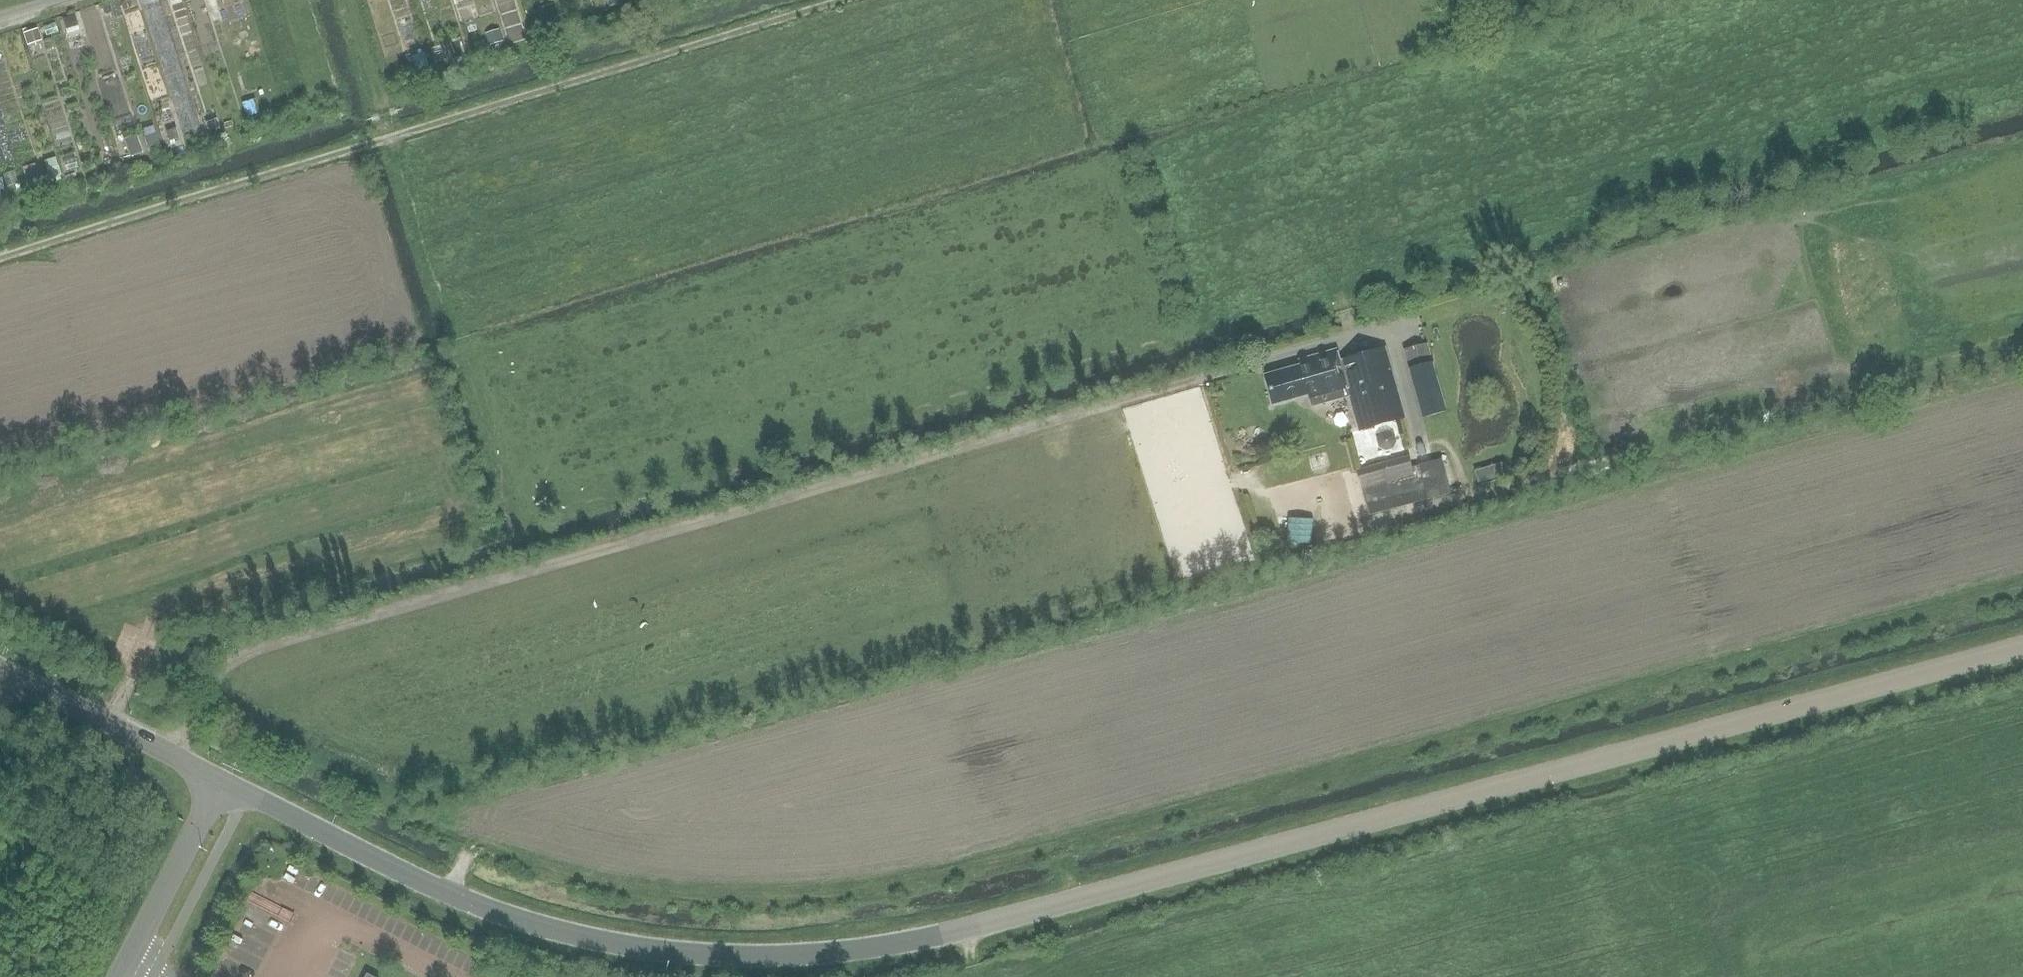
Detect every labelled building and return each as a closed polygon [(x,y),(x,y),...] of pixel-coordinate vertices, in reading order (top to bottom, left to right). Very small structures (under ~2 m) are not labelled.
[(510,42),(528,38),(519,0),(499,0),(510,42)] [(1447,411),(1434,363),(1428,343),(1405,349),(1424,417),(1447,411)] [(1274,404),(1310,394),(1313,406),(1350,396),(1359,429),(1405,416),(1386,349),(1341,361),(1342,366),(1332,369),(1327,353),(1300,361),(1302,366),(1266,376),(1274,404)] [(1327,465),(1324,454),(1310,457),(1313,469),(1327,465)] [(1451,491),(1449,485),(1444,459),(1413,467),(1411,458),(1362,470),(1372,511),(1381,510),(1451,491)] [(1475,471),(1479,483),(1507,474),(1509,471),(1506,463),(1503,462),(1475,471)] [(1266,537),(1271,549),(1282,544),(1277,533),(1266,537)]
